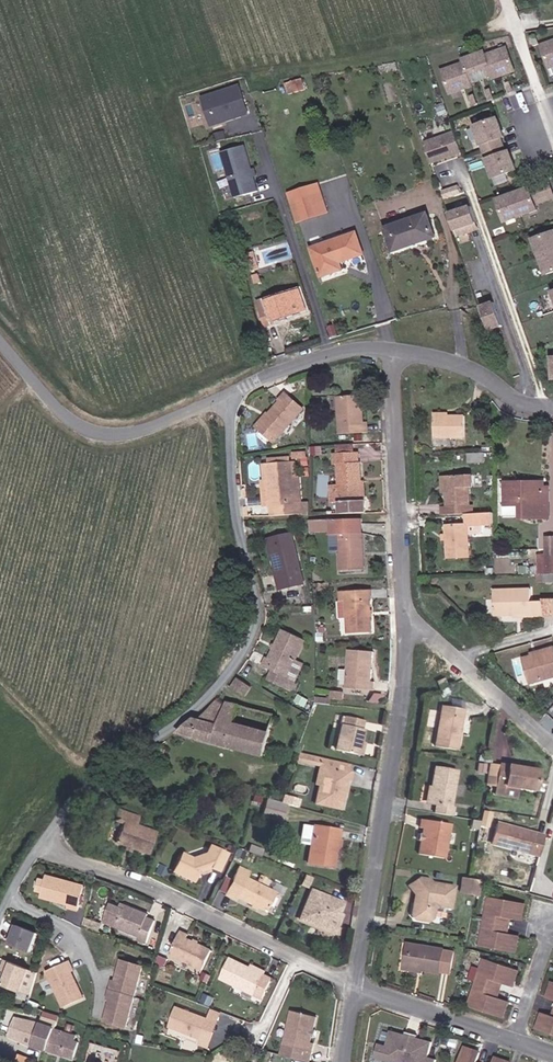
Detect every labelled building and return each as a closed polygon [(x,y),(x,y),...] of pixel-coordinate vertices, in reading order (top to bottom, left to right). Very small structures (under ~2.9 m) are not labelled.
[(536,43),(544,66),(552,63),(552,38),(536,43)] [(460,62),(438,70),(446,93),(469,85),(468,82),(487,75),(489,77),(510,69),(502,47),(480,55),(479,51),(459,58),(460,62)] [(305,68),(295,70),(297,82),(307,80),(305,68)] [(248,112),(239,84),(203,96),(211,123),(248,112)] [(498,127),(494,117),(473,125),(492,178),(513,171),(510,160),(506,162),(504,157),(508,156),(506,152),(503,153),(497,138),(501,136),(500,132),(496,134),(494,129),(498,127)] [(219,141),(229,138),(227,129),(217,132),(219,141)] [(453,130),(423,140),(430,161),(461,150),(453,130)] [(243,140),(219,146),(232,196),(241,194),(243,203),(258,199),(243,140)] [(546,179),(494,198),(503,220),(535,208),(533,202),(552,195),(546,179)] [(300,222),(332,212),(322,181),(290,191),(300,222)] [(461,184),(445,190),(447,196),(464,191),(461,184)] [(241,194),(232,196),(234,205),(243,203),(241,194)] [(458,236),(477,231),(471,206),(452,211),(458,236)] [(426,215),(384,229),(392,251),(433,238),(426,215)] [(532,237),(545,272),(552,269),(552,229),(532,237)] [(355,232),(310,247),(320,274),(341,267),(339,260),(361,252),(355,232)] [(256,252),(247,255),(252,269),(261,267),(256,252)] [(301,289),(268,299),(270,305),(262,308),(267,325),(287,318),(286,315),(307,308),(301,289)] [(303,408),(287,396),(260,428),(274,441),(303,408)] [(363,396),(338,397),(339,434),(368,432),(368,422),(364,422),(363,396)] [(465,417),(435,416),(435,436),(464,437),(465,417)] [(360,481),(362,481),(361,463),(359,463),(359,453),(335,454),(336,465),(338,464),(340,485),(341,501),(341,513),(366,512),(366,500),(361,500),(360,481)] [(484,453),(469,454),(469,463),(484,463),(484,453)] [(273,516),(304,515),(301,481),(293,481),(292,464),(268,466),(271,497),(268,498),(268,504),(272,504),(273,516)] [(271,497),(268,466),(260,466),(263,504),(268,504),(268,498),(271,497)] [(441,507),(441,516),(467,515),(474,514),(474,505),(470,505),(469,487),(473,487),(473,476),(446,477),(446,493),(446,506),(441,507)] [(545,502),(545,486),(545,483),(504,483),(504,506),(520,507),(520,516),(550,516),(550,502),(545,502)] [(341,501),(340,485),(332,486),(333,501),(341,501)] [(494,524),(494,513),(474,514),(467,515),(468,525),(494,524)] [(362,519),(330,520),(330,530),(330,535),(339,535),(341,571),(365,570),(362,519)] [(330,520),(310,521),(310,531),(330,530),(330,520)] [(469,557),(468,525),(447,526),(448,558),(469,557)] [(298,572),(301,571),(293,534),(268,541),(277,577),(276,577),(279,589),(301,584),(298,572)] [(547,538),(547,555),(538,555),(539,574),(552,574),(552,538),(547,538)] [(531,589),(494,589),(495,615),(531,615),(531,617),(543,617),(542,602),(531,602),(531,589)] [(370,591),(341,592),(341,602),(346,602),(348,633),(372,632),(370,591)] [(305,641),(284,630),(269,659),(267,658),(263,665),(276,672),(288,678),(292,668),(305,641)] [(522,659),(529,684),(552,677),(552,648),(547,650),(547,652),(522,659)] [(375,652),(349,650),(346,688),(374,690),(375,682),(372,682),(375,652)] [(288,678),(276,672),(272,679),(292,689),(299,672),(292,668),(288,678)] [(251,687),(238,678),(232,686),(246,696),(251,687)] [(435,682),(438,690),(445,687),(442,679),(435,682)] [(331,692),(331,700),(340,701),(341,693),(331,692)] [(226,706),(217,700),(200,719),(195,718),(178,733),(264,756),(275,715),(227,702),(226,706)] [(461,712),(441,709),(435,749),(454,752),(461,712)] [(357,754),(359,742),(362,729),(360,729),(362,721),(344,717),(342,725),(340,725),(335,750),(357,754)] [(319,758),(297,753),(294,761),(317,766),(319,758)] [(349,781),(351,773),(346,772),(348,764),(319,758),(317,766),(321,767),(317,785),(313,804),(339,810),(342,792),(344,786),(345,781),(349,781)] [(477,761),(477,771),(487,772),(488,761),(477,761)] [(503,785),(516,788),(532,791),(535,770),(497,764),(493,789),(502,790),(503,785)] [(317,785),(321,767),(317,766),(313,784),(317,785)] [(434,806),(433,814),(450,817),(452,808),(449,808),(455,771),(433,767),(430,787),(427,804),(434,806)] [(249,787),(240,784),(236,797),(245,800),(249,787)] [(289,796),(282,795),(280,803),(285,804),(287,805),(289,796)] [(280,803),(265,799),(261,817),(280,822),(285,804),(280,803)] [(122,822),(121,825),(115,842),(124,846),(131,849),(146,854),(154,833),(134,826),(138,817),(117,809),(113,818),(122,822)] [(420,834),(418,842),(416,854),(443,859),(448,824),(418,819),(417,827),(421,828),(420,834)] [(533,834),(495,824),(490,844),(528,854),(533,834)] [(333,854),(335,840),(337,831),(301,826),(298,845),(309,847),(306,862),(331,866),(333,854)] [(199,872),(208,868),(217,872),(226,853),(208,844),(204,853),(191,858),(181,853),(171,872),(193,883),(197,872),(199,872)] [(85,886),(49,874),(42,896),(69,904),(68,907),(78,910),(85,886)] [(478,894),(481,877),(462,874),(459,891),(478,894)] [(274,892),(245,878),(235,898),(264,912),(274,892)] [(416,904),(412,904),(410,914),(414,920),(426,922),(433,917),(430,910),(437,905),(449,907),(452,887),(428,883),(427,880),(419,879),(408,886),(413,894),(417,899),(416,904)] [(334,929),(338,919),(335,917),(336,914),(341,904),(310,891),(299,919),(325,930),(327,926),(334,929)] [(519,935),(508,934),(500,932),(502,918),(510,919),(521,921),(525,904),(488,897),(479,946),(515,953),(519,935)] [(125,908),(121,907),(111,903),(103,922),(139,937),(138,940),(146,943),(156,920),(148,916),(149,913),(127,904),(125,908)] [(100,925),(84,918),(81,926),(97,932),(100,925)] [(500,932),(508,934),(510,919),(502,918),(500,932)] [(38,932),(14,921),(5,941),(29,952),(38,932)] [(212,950),(199,943),(194,941),(188,938),(190,935),(181,931),(170,955),(202,971),(212,950)] [(409,966),(412,945),(408,945),(405,969),(424,973),(424,970),(409,966)] [(445,951),(412,945),(409,966),(424,970),(441,972),(441,971),(450,973),(453,954),(445,952),(445,951)] [(272,979),(231,958),(220,979),(262,999),(272,979)] [(29,969),(6,959),(2,969),(5,970),(0,982),(21,990),(29,969)] [(508,1002),(499,998),(490,996),(495,981),(504,984),(513,988),(519,971),(484,959),(468,1007),(503,1018),(508,1002)] [(126,1028),(143,967),(122,960),(116,982),(113,981),(108,1000),(110,1001),(104,1022),(126,1028)] [(74,971),(70,963),(48,975),(66,1009),(86,998),(72,972),(74,971)] [(490,996),(499,998),(504,984),(495,981),(490,996)] [(203,1030),(207,1019),(176,1007),(168,1028),(199,1040),(197,1045),(207,1049),(212,1033),(203,1030)] [(311,1043),(312,1038),(314,1030),(317,1018),(291,1011),(283,1044),(291,1046),(312,1052),(315,1043),(311,1043)] [(210,1012),(207,1019),(203,1030),(212,1033),(219,1016),(210,1012)] [(552,1017),(542,1013),(536,1029),(552,1035),(552,1017)] [(56,1023),(41,1018),(39,1023),(15,1018),(9,1032),(3,1031),(1,1034),(32,1047),(46,1051),(54,1029),(56,1023)] [(54,1029),(46,1051),(73,1060),(79,1042),(74,1041),(76,1036),(54,1029)] [(404,1035),(390,1031),(386,1046),(378,1044),(374,1057),(390,1061),(436,1061),(436,1060),(428,1057),(432,1043),(417,1039),(414,1038),(413,1041),(406,1039),(407,1036),(404,1035)] [(405,1033),(404,1035),(407,1036),(406,1039),(413,1041),(414,1038),(417,1039),(417,1036),(405,1033)] [(288,1056),(291,1046),(283,1044),(280,1054),(288,1056)] [(288,1056),(308,1061),(310,1061),(312,1052),(291,1046),(288,1056)] [(459,1059),(470,1061),(476,1061),(479,1053),(463,1047),(459,1059)]
